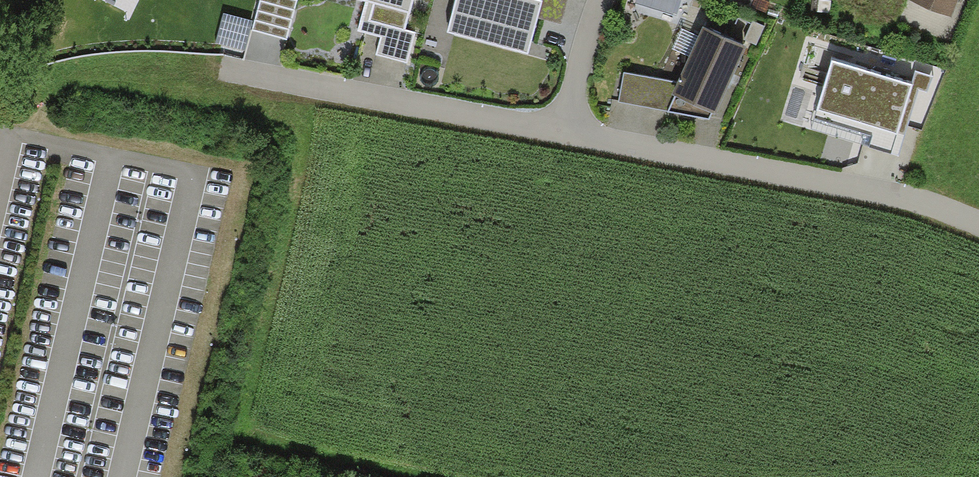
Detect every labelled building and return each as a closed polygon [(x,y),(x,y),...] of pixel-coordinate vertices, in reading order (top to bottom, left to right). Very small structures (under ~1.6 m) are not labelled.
[(297,0),(260,0),(251,30),(286,40),(297,0)] [(366,1),(358,31),(380,37),(375,55),(407,63),(415,32),(406,30),(414,0),(361,0),(366,1)] [(447,32),(528,55),(538,17),(543,1),(538,0),(455,0),(447,32)] [(543,1),(538,17),(561,23),(567,0),(538,0),(543,1)] [(764,0),(754,0),(750,9),(766,15),(771,3),(764,0)] [(907,1),(951,18),(958,0),(908,0),(907,1)] [(252,21),(223,13),(215,43),(244,51),(252,21)] [(765,26),(752,21),(744,40),(757,45),(765,26)] [(745,47),(702,28),(699,36),(689,57),(677,83),(672,95),(675,96),(668,111),(708,120),(711,113),(716,115),(745,47)] [(689,57),(699,36),(681,28),(672,49),(689,57)] [(912,85),(832,60),(816,110),(897,135),(898,132),(904,134),(918,89),(927,92),(932,75),(916,70),(912,85)] [(672,95),(677,83),(623,72),(618,102),(668,111),(675,96),(672,95)]
